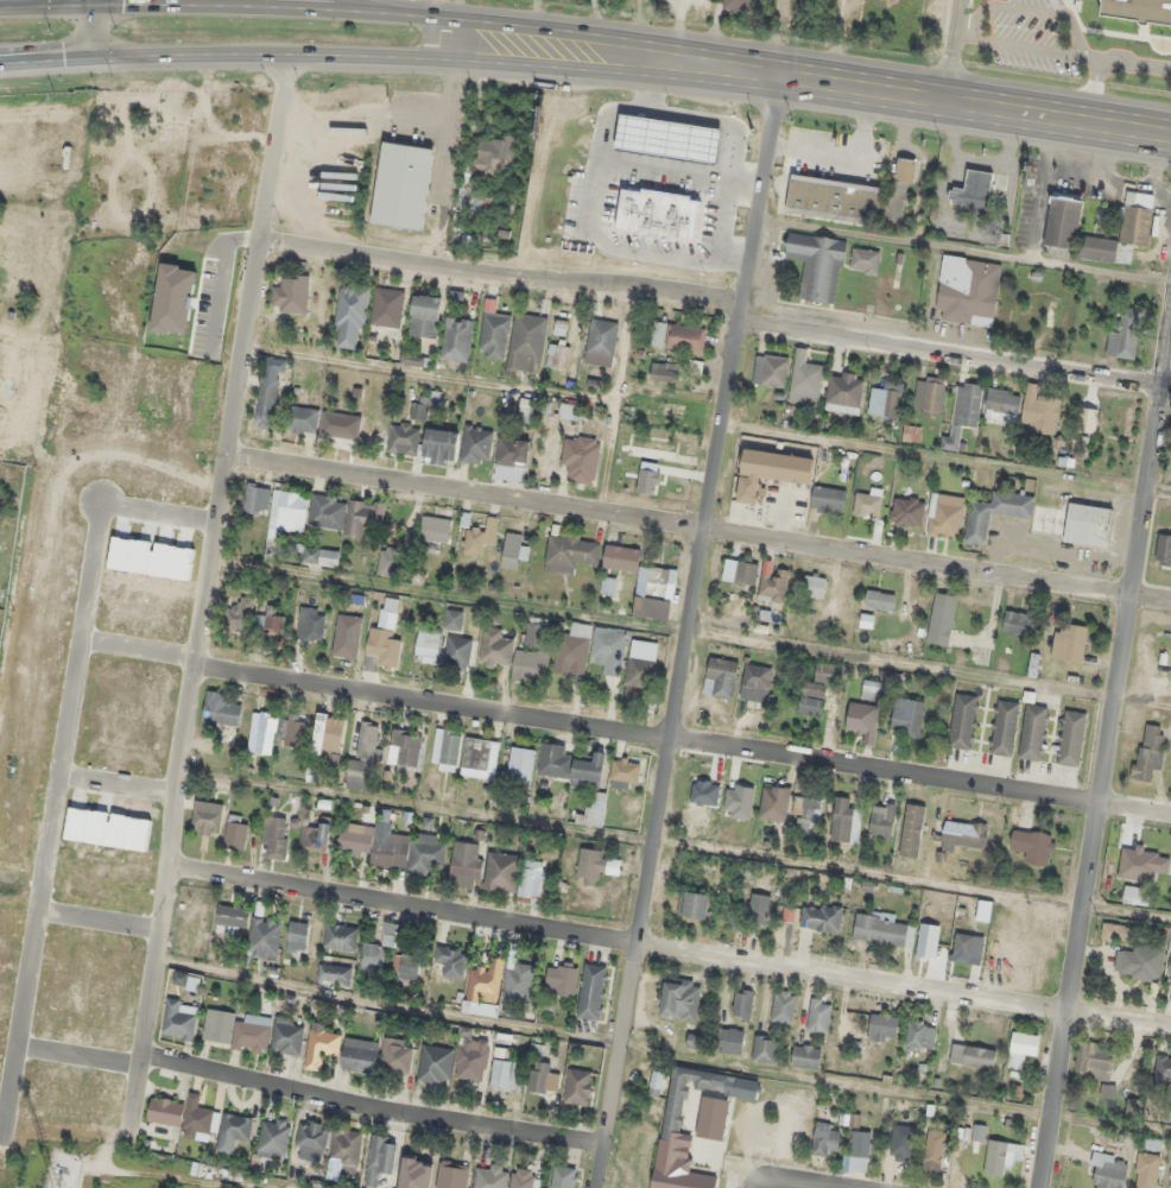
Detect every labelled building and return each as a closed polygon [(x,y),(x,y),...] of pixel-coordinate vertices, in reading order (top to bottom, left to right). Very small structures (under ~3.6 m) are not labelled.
[(722,10),(750,12),(750,0),(723,0),(722,10)] [(1100,18),(1170,26),(1170,0),(1102,0),(1100,18)] [(716,164),(721,127),(618,114),(613,151),(716,164)] [(474,176),(513,176),(513,137),(474,137),(474,176)] [(371,223),(423,230),(433,148),(381,141),(371,223)] [(915,158),(894,155),(884,219),(904,223),(915,158)] [(992,173),(966,169),(964,189),(950,187),(948,202),(960,203),(959,212),(987,216),(992,173)] [(790,175),(785,214),(874,223),(878,184),(790,175)] [(615,229),(695,240),(701,196),(621,185),(615,229)] [(1152,194),(1121,191),(1116,239),(1081,236),(1078,258),(1129,264),(1132,244),(1147,246),(1152,194)] [(492,199),(477,196),(475,208),(490,211),(492,199)] [(1083,201),(1050,196),(1043,244),(1075,249),(1083,201)] [(846,240),(788,231),(784,258),(804,261),(798,299),(836,305),(846,240)] [(850,271),(877,274),(879,251),(852,248),(850,271)] [(936,310),(943,311),(942,321),(994,327),(1001,262),(942,255),(936,310)] [(283,287),(273,287),(273,313),(308,313),(308,276),(283,276),(283,287)] [(369,287),(341,284),(334,345),(361,349),(369,287)] [(372,325),(401,327),(404,290),(376,288),(372,325)] [(408,334),(436,338),(442,299),(414,294),(408,334)] [(1134,359),(1141,311),(1123,308),(1119,333),(1109,331),(1105,355),(1134,359)] [(506,360),(510,314),(484,311),(479,357),(506,360)] [(547,317),(515,313),(508,369),(541,372),(547,317)] [(474,321),(447,317),(441,358),(468,362),(474,321)] [(584,363),(612,367),(619,322),(590,318),(584,363)] [(703,351),(705,327),(654,323),(652,346),(703,351)] [(546,365),(564,371),(571,348),(552,342),(546,365)] [(807,348),(796,347),(789,401),(818,405),(824,365),(805,362),(807,348)] [(753,383),(785,387),(789,357),(757,353),(753,383)] [(275,428),(283,359),(263,357),(255,426),(275,428)] [(679,364),(653,361),(650,378),(677,382),(679,364)] [(828,412),(861,413),(862,374),(829,373),(828,412)] [(916,416),(944,414),(942,376),(914,377),(916,416)] [(900,416),(901,382),(884,382),(883,389),(870,388),(869,415),(900,416)] [(982,384),(958,382),(952,437),(941,436),(939,449),(960,452),(963,426),(978,427),(982,384)] [(1038,384),(1026,383),(1023,425),(1031,426),(1030,432),(1056,434),(1058,399),(1037,398),(1038,384)] [(1019,390),(986,389),(985,420),(1018,421),(1019,390)] [(411,418),(427,420),(430,400),(414,398),(411,418)] [(521,422),(534,421),(532,398),(519,399),(521,422)] [(578,408),(561,402),(557,415),(575,420),(578,408)] [(318,431),(318,408),(286,407),(286,431),(318,431)] [(361,417),(324,410),(319,433),(357,441),(361,417)] [(417,455),(421,426),(389,421),(387,436),(378,435),(376,449),(417,455)] [(487,466),(494,430),(467,425),(459,461),(487,466)] [(920,441),(920,426),(904,426),(904,441),(920,441)] [(457,430),(425,430),(425,464),(457,464),(457,430)] [(561,465),(571,466),(568,480),(594,484),(601,440),(566,434),(561,465)] [(677,445),(633,435),(629,454),(673,464),(677,445)] [(528,439),(498,436),(494,478),(524,481),(528,439)] [(813,458),(743,449),(736,501),(760,504),(764,478),(809,483),(813,458)] [(916,507),(918,486),(895,483),(893,504),(916,507)] [(269,487),(246,484),(243,513),(266,515),(269,487)] [(810,508),(843,514),(846,491),(814,485),(810,508)] [(271,530),(305,531),(306,492),(272,491),(271,530)] [(970,499),(964,542),(986,545),(990,512),(1031,518),(1034,496),(993,491),(991,502),(970,499)] [(928,534),(959,539),(966,498),(935,493),(928,534)] [(308,526),(366,534),(368,525),(382,527),(385,504),(349,498),(349,499),(312,494),(308,526)] [(1108,548),(1113,508),(1068,503),(1063,543),(1108,548)] [(420,539),(449,541),(451,518),(422,516),(420,539)] [(482,555),(486,528),(465,525),(462,553),(482,555)] [(543,572),(573,576),(575,564),(598,567),(601,542),(548,534),(543,572)] [(1156,534),(1156,566),(1170,566),(1170,534),(1156,534)] [(502,567),(516,568),(517,559),(528,559),(529,546),(503,545),(502,567)] [(638,572),(632,616),(669,621),(676,570),(638,565),(641,550),(605,545),(602,567),(638,572)] [(397,576),(400,549),(380,546),(377,574),(397,576)] [(339,551),(304,547),(302,563),(337,567),(339,551)] [(729,584),(757,584),(757,562),(729,562),(729,584)] [(757,596),(781,604),(792,573),(778,568),(774,580),(764,577),(757,596)] [(823,598),(827,576),(805,572),(802,595),(823,598)] [(617,579),(604,577),(601,595),(614,597),(617,579)] [(896,594),(867,589),(864,606),(893,611),(896,594)] [(928,642),(949,645),(956,596),(935,593),(928,642)] [(250,630),(253,602),(227,599),(224,627),(250,630)] [(296,639),(321,642),(325,609),(299,606),(296,639)] [(258,632),(283,632),(283,607),(258,607),(258,632)] [(462,610),(446,610),(445,629),(462,630),(462,610)] [(1002,632),(1029,636),(1033,615),(1006,610),(1002,632)] [(356,658),(362,618),(338,614),(332,654),(356,658)] [(525,645),(545,647),(547,619),(528,617),(525,645)] [(553,671),(585,676),(592,625),(571,622),(569,634),(558,633),(553,671)] [(1080,662),(1087,628),(1058,622),(1051,656),(1080,662)] [(620,676),(626,631),(595,627),(590,662),(603,664),(602,674),(620,676)] [(376,667),(397,670),(402,632),(370,628),(365,660),(376,661),(376,667)] [(511,679),(546,682),(548,652),(514,649),(515,640),(503,639),(504,630),(483,628),(480,664),(512,666),(511,679)] [(439,662),(439,630),(416,630),(416,662),(439,662)] [(442,665),(466,671),(473,640),(450,635),(442,665)] [(655,659),(644,658),(646,646),(630,644),(623,703),(634,704),(636,686),(652,687),(655,659)] [(702,694),(730,700),(739,663),(710,657),(702,694)] [(845,666),(817,662),(814,683),(802,681),(799,713),(821,715),(825,683),(843,685),(845,666)] [(765,703),(772,669),(746,663),(739,697),(765,703)] [(878,701),(882,682),(864,679),(861,698),(878,701)] [(241,706),(226,703),(228,694),(206,691),(201,721),(237,727),(241,706)] [(977,696),(956,693),(949,747),(970,750),(977,696)] [(924,701),(896,697),(891,731),(920,735),(924,701)] [(1019,702),(997,699),(989,754),(1012,757),(1019,702)] [(846,730),(873,735),(878,706),(851,702),(846,730)] [(1018,758),(1040,761),(1048,707),(1026,704),(1018,758)] [(1057,764),(1079,767),(1086,713),(1064,710),(1057,764)] [(248,752),(272,754),(276,714),(252,711),(248,752)] [(345,717),(318,713),(313,748),(340,752),(345,717)] [(305,744),(305,714),(280,714),(280,744),(305,744)] [(347,789),(376,791),(378,762),(384,762),(384,747),(377,747),(378,722),(359,722),(358,759),(348,759),(347,789)] [(1164,727),(1140,724),(1135,780),(1152,782),(1153,771),(1159,771),(1164,727)] [(389,762),(418,766),(422,732),(393,729),(389,762)] [(432,769),(457,772),(461,731),(436,729),(432,769)] [(498,741),(466,737),(461,776),(493,780),(498,741)] [(566,778),(570,746),(541,743),(537,775),(566,778)] [(529,781),(535,751),(512,746),(506,776),(529,781)] [(605,753),(594,752),(593,762),(574,760),(572,784),(601,787),(605,753)] [(329,770),(339,769),(337,754),(327,755),(329,770)] [(609,785),(635,791),(641,763),(615,757),(609,785)] [(744,780),(722,776),(719,794),(741,798),(744,780)] [(787,786),(761,786),(761,820),(787,820),(787,786)] [(576,814),(576,824),(604,826),(605,792),(591,792),(590,814),(576,814)] [(792,830),(815,832),(819,799),(796,796),(792,830)] [(831,840),(858,843),(862,810),(849,809),(850,798),(836,796),(831,840)] [(191,833),(220,836),(224,804),(194,801),(191,833)] [(897,805),(886,802),(884,814),(873,812),(868,834),(890,839),(897,805)] [(342,822),(337,855),(369,860),(368,865),(432,874),(433,866),(442,868),(446,839),(415,835),(415,837),(388,833),(392,811),(379,809),(377,827),(342,822)] [(243,851),(251,818),(231,813),(223,846),(243,851)] [(265,816),(260,857),(285,860),(290,819),(265,816)] [(957,845),(985,848),(987,824),(943,820),(942,840),(944,840),(943,851),(956,852),(957,845)] [(330,825),(302,822),(299,850),(327,853),(330,825)] [(1009,849),(1024,852),(1021,861),(1049,867),(1056,837),(1014,827),(1009,849)] [(449,884),(478,887),(483,844),(454,841),(449,884)] [(1117,878),(1154,883),(1156,872),(1167,874),(1170,853),(1122,846),(1117,878)] [(576,881),(597,884),(598,874),(619,876),(621,854),(579,850),(576,881)] [(515,893),(519,855),(488,852),(484,890),(515,893)] [(519,901),(541,903),(544,861),(522,860),(519,901)] [(1150,905),(1151,888),(1123,886),(1122,904),(1150,905)] [(707,919),(710,894),(680,891),(677,916),(707,919)] [(769,894),(749,894),(749,924),(769,924),(769,894)] [(841,905),(802,905),(802,930),(841,930),(841,905)] [(247,929),(249,908),(218,906),(216,926),(247,929)] [(911,949),(915,924),(894,921),(895,917),(857,912),(853,940),(911,949)] [(276,961),(282,920),(253,916),(247,956),(276,961)] [(397,924),(384,922),(381,945),(364,942),(360,970),(382,973),(385,946),(394,947),(397,924)] [(312,953),(312,923),(287,923),(287,953),(312,953)] [(1127,927),(1103,923),(1101,937),(1125,941),(1127,927)] [(358,927),(326,924),(324,948),(355,952),(358,927)] [(1117,950),(1113,974),(1160,982),(1166,949),(1134,943),(1132,953),(1117,950)] [(433,963),(445,966),(443,975),(460,979),(467,952),(438,944),(433,963)] [(391,977),(417,981),(421,957),(395,953),(391,977)] [(497,1004),(504,959),(492,958),(490,969),(471,966),(466,1000),(472,1001),(470,1013),(496,1016),(498,1004),(497,1004)] [(533,965),(508,962),(503,999),(528,1002),(533,965)] [(576,995),(576,962),(546,962),(546,995),(576,995)] [(352,967),(319,963),(318,980),(350,984),(352,967)] [(599,1021),(606,967),(584,963),(577,1018),(599,1021)] [(185,973),(175,973),(175,984),(185,984),(185,973)] [(697,1021),(701,982),(663,977),(659,1017),(697,1021)] [(754,991),(735,989),(732,1016),(751,1018),(754,991)] [(791,1024),(796,993),(775,989),(770,1021),(791,1024)] [(193,1041),(197,1015),(178,1012),(180,1000),(166,997),(160,1036),(193,1041)] [(832,1000),(811,998),(807,1032),(828,1034),(832,1000)] [(228,1045),(234,1013),(208,1008),(201,1039),(228,1045)] [(900,1017),(872,1012),(867,1039),(895,1045),(900,1017)] [(269,1016),(236,1014),(234,1049),(267,1051),(269,1016)] [(274,1054),(301,1054),(301,1027),(293,1027),(293,1017),(274,1017),(274,1054)] [(936,1023),(908,1022),(906,1048),(935,1049),(936,1023)] [(341,1031),(312,1025),(304,1068),(321,1072),(324,1054),(336,1056),(341,1031)] [(472,1028),(460,1027),(456,1068),(486,1071),(489,1040),(471,1038),(472,1028)] [(717,1051),(742,1054),(744,1030),(719,1027),(717,1051)] [(1007,1063),(1019,1065),(1021,1054),(1036,1057),(1039,1036),(1013,1032),(1007,1063)] [(752,1062),(776,1063),(777,1037),(753,1036),(752,1062)] [(375,1073),(378,1041),(345,1037),(341,1069),(375,1073)] [(380,1072),(409,1075),(413,1042),(384,1038),(380,1072)] [(996,1050),(953,1043),(950,1063),(993,1070),(996,1050)] [(1110,1043),(1076,1045),(1078,1078),(1112,1076),(1110,1043)] [(820,1069),(821,1047),(792,1045),(791,1067),(820,1069)] [(452,1083),(452,1047),(421,1047),(421,1083),(452,1083)] [(1156,1055),(1152,1085),(1170,1088),(1170,1057),(1156,1055)] [(515,1092),(517,1061),(493,1060),(491,1091),(515,1092)] [(558,1074),(551,1073),(551,1063),(530,1062),(529,1093),(557,1094),(558,1074)] [(688,1171),(694,1135),(682,1134),(689,1088),(717,1092),(720,1073),(671,1065),(653,1187),(716,1187),(718,1175),(688,1171)] [(589,1106),(593,1072),(568,1068),(564,1103),(589,1106)] [(665,1074),(655,1071),(647,1093),(657,1097),(665,1074)] [(183,1138),(208,1140),(212,1108),(199,1107),(200,1094),(188,1093),(183,1138)] [(1139,1118),(1142,1100),(1128,1098),(1125,1115),(1139,1118)] [(181,1099),(149,1101),(150,1125),(182,1123),(181,1099)] [(234,1142),(248,1143),(250,1116),(221,1114),(218,1152),(233,1153),(234,1142)] [(256,1153),(284,1159),(291,1122),(264,1116),(256,1153)] [(303,1148),(301,1158),(321,1163),(329,1126),(301,1120),(295,1147),(303,1148)] [(839,1124),(814,1123),(813,1155),(838,1156),(839,1124)] [(889,1160),(912,1163),(915,1126),(893,1124),(889,1160)] [(947,1131),(928,1128),(921,1173),(940,1176),(947,1131)] [(329,1168),(357,1171),(362,1133),(334,1129),(329,1168)] [(873,1132),(848,1132),(848,1171),(873,1171),(873,1132)] [(397,1138),(370,1135),(365,1186),(377,1187),(378,1174),(393,1175),(397,1138)] [(1018,1166),(1022,1145),(990,1139),(983,1172),(1006,1176),(1008,1164),(1018,1166)] [(1094,1152),(1087,1183),(1096,1185),(1095,1187),(1123,1187),(1129,1159),(1094,1152)] [(1136,1187),(1159,1187),(1159,1153),(1136,1153),(1136,1187)] [(435,1162),(404,1156),(399,1187),(430,1187),(435,1162)] [(469,1165),(440,1161),(436,1187),(466,1187),(469,1165)] [(475,1165),(475,1187),(507,1187),(507,1165),(475,1165)] [(578,1169),(555,1165),(551,1187),(574,1187),(578,1169)] [(545,1173),(514,1168),(511,1187),(543,1187),(545,1173)]
